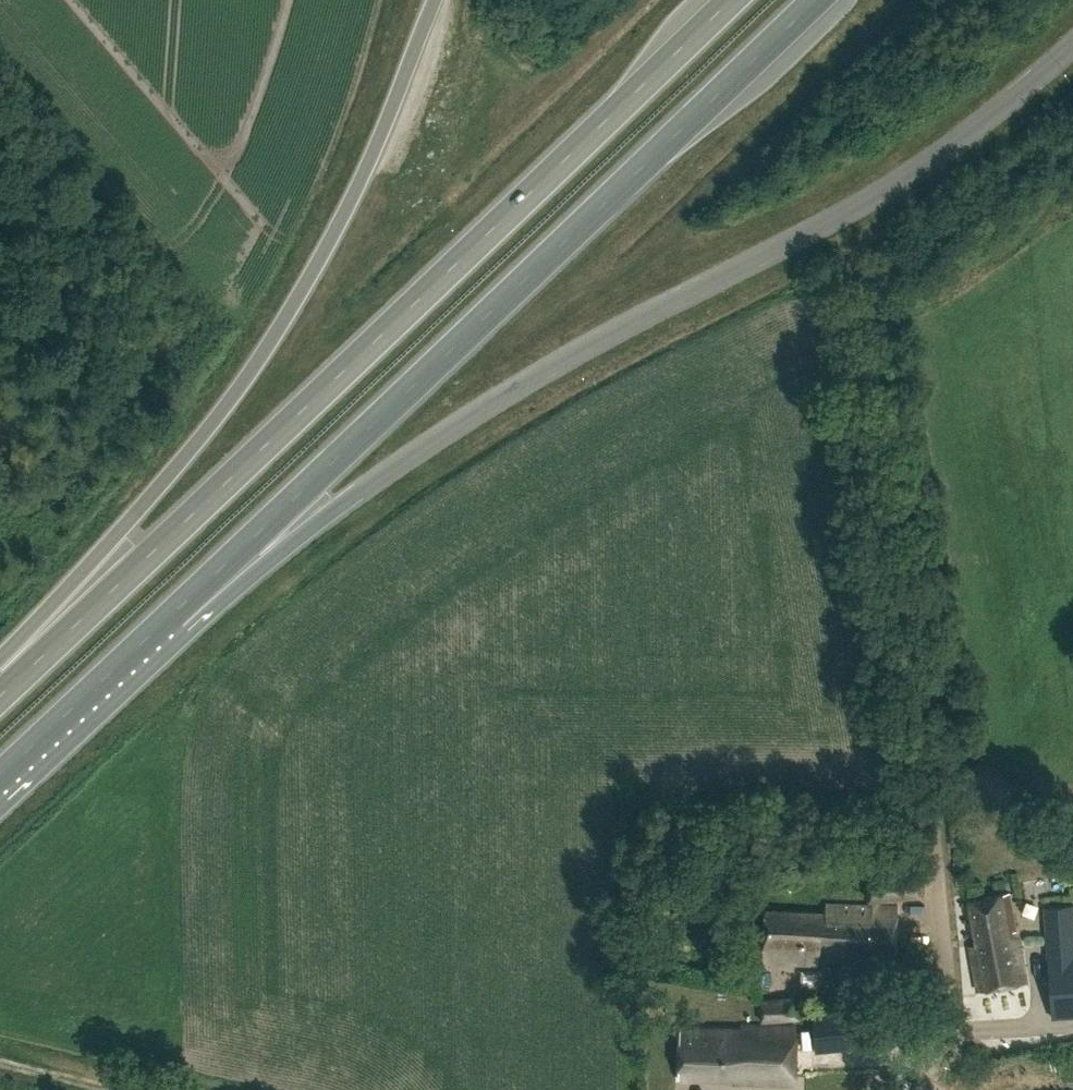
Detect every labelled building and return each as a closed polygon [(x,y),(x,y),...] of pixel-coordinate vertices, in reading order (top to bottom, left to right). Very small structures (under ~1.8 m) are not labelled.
[(918,894),(918,871),(866,875),(864,895),(868,900),(868,904),(826,901),(825,914),(766,910),(762,959),(821,963),(821,953),(893,959),(897,906),(877,905),(876,898),(918,894)] [(1015,937),(1007,896),(969,903),(977,944),(969,945),(978,992),(1026,983),(1018,937),(1015,937)] [(1046,908),(1053,1020),(1072,1018),(1072,907),(1046,908)] [(804,1019),(802,996),(759,999),(761,1021),(804,1019)] [(852,1048),(849,1013),(812,1016),(815,1051),(852,1048)] [(793,1029),(739,1028),(739,1031),(680,1030),(679,1077),(730,1078),(730,1083),(792,1084),(793,1029)]
